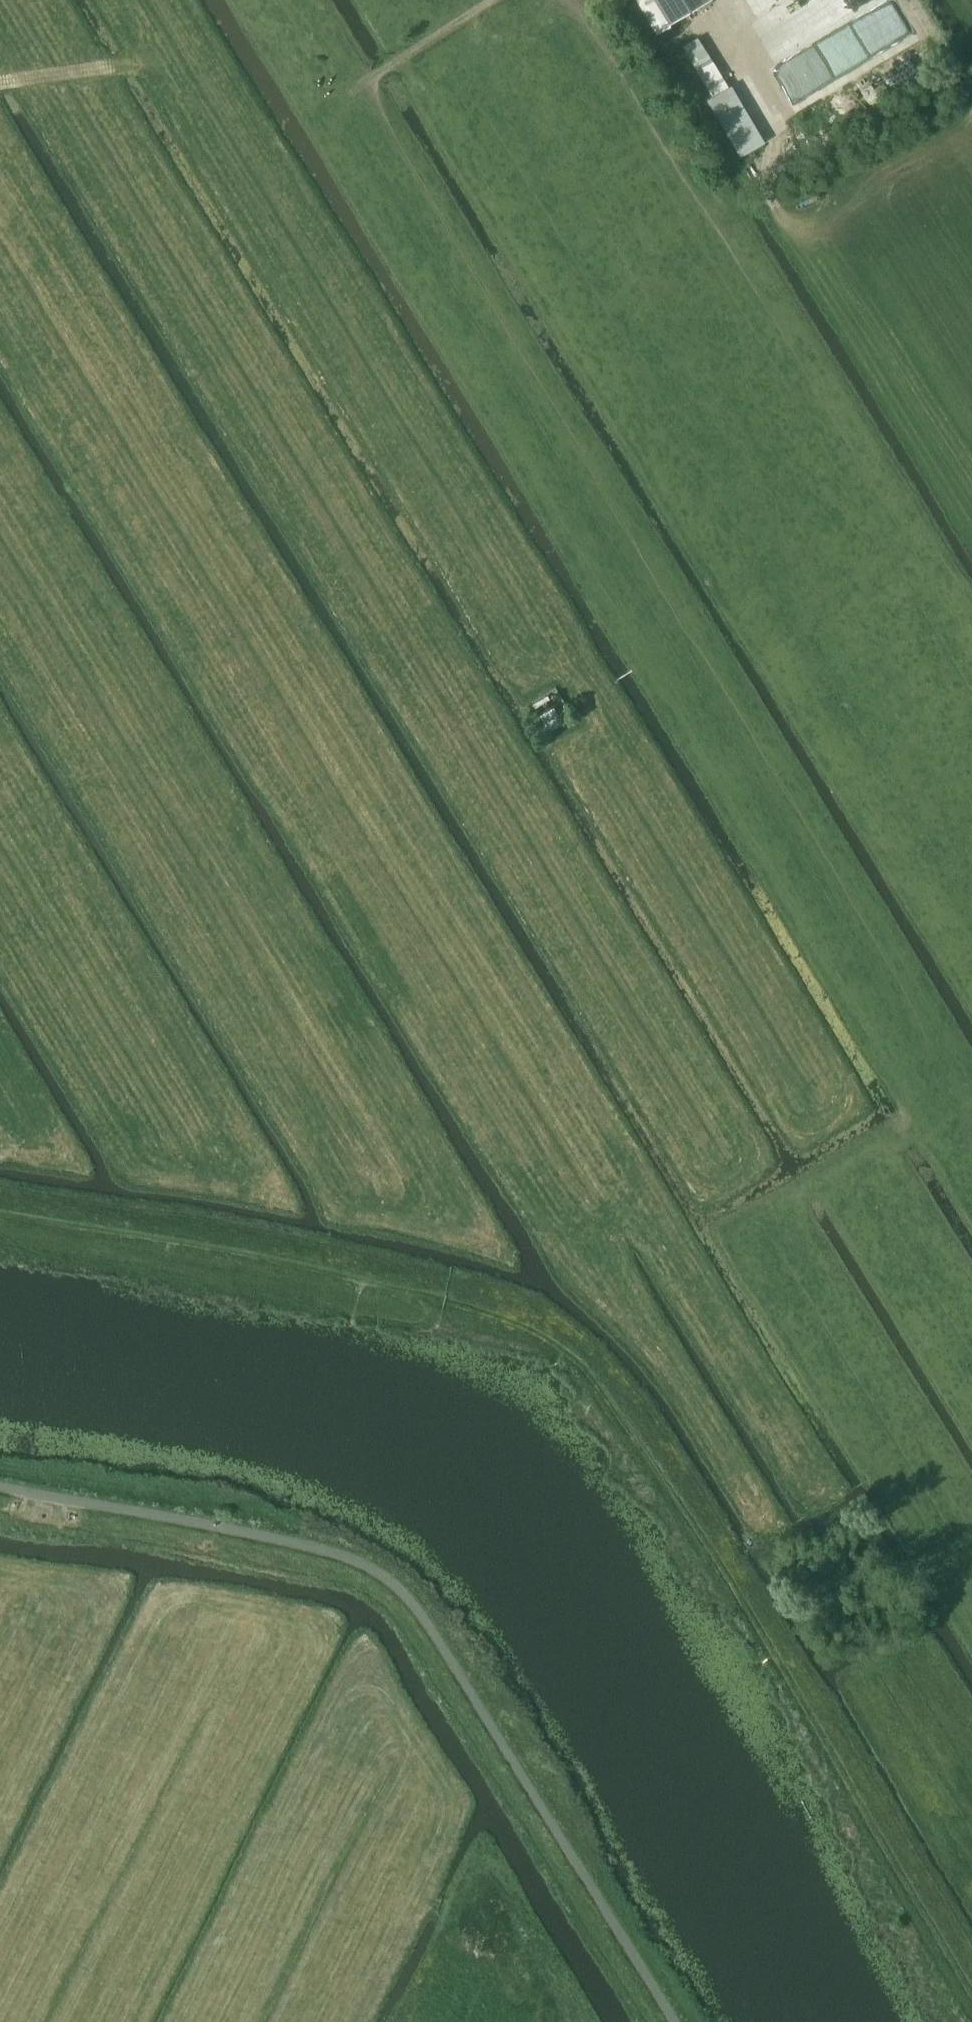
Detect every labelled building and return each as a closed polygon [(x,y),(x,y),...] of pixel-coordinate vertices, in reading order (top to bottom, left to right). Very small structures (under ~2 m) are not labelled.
[(655,32),(669,24),(655,0),(636,0),(655,32)] [(669,24),(706,0),(655,0),(669,24)] [(731,96),(732,96),(734,95),(698,37),(682,47),(718,104),(722,102),(731,96)] [(722,102),(718,104),(725,114),(738,106),(732,96),(731,96),(722,102)] [(548,733),(562,725),(554,710),(540,717),(548,733)]
